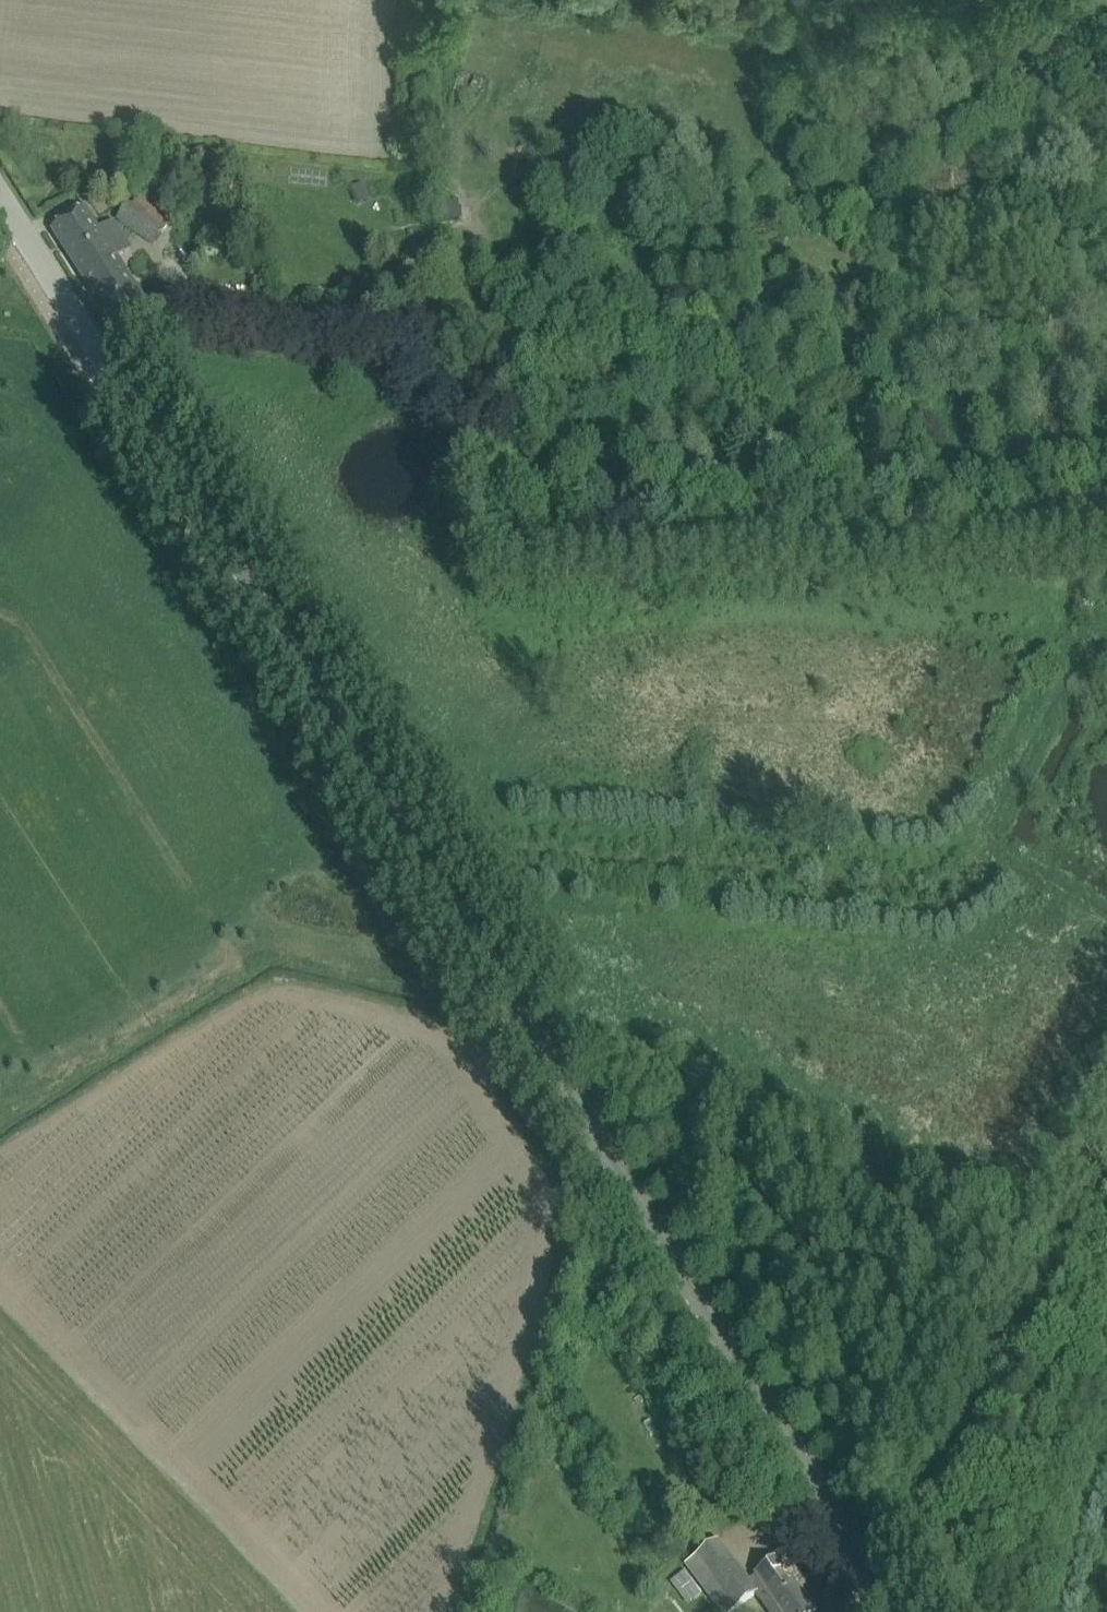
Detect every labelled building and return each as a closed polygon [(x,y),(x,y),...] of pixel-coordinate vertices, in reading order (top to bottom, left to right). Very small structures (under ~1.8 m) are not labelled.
[(144,192),(132,207),(130,206),(118,222),(153,248),(165,232),(170,225),(155,214),(162,205),(144,192)] [(117,331),(154,316),(119,262),(130,254),(110,223),(98,230),(85,209),(52,230),(117,331)] [(753,1598),(716,1549),(685,1573),(715,1611),(734,1611),(753,1598)] [(744,1585),(753,1598),(756,1602),(771,1592),(783,1608),(777,1611),(815,1611),(778,1559),(758,1573),(759,1574),(744,1585)]
